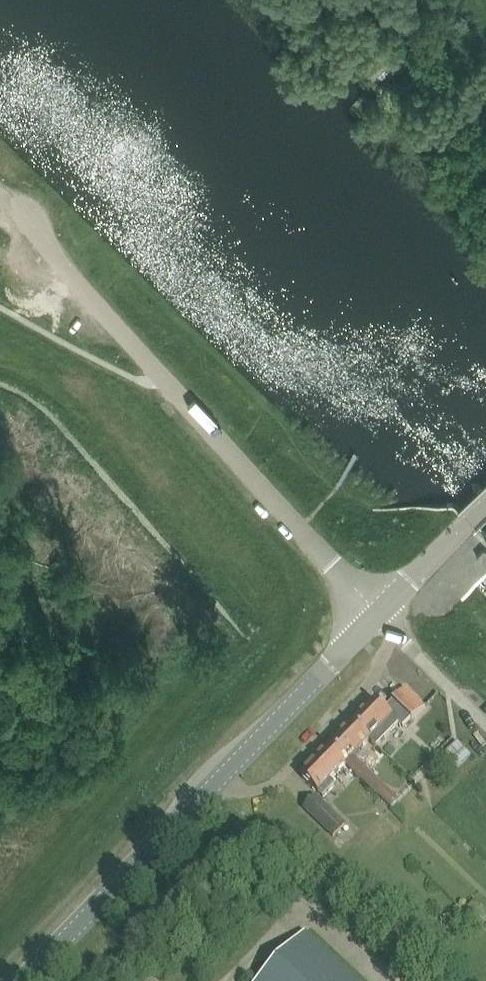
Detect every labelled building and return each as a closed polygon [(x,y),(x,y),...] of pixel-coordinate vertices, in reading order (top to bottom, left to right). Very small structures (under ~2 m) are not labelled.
[(482,489),(478,487),(473,487),(472,488),(472,493),(474,497),(485,509),(485,493),(482,489)] [(353,723),(369,740),(376,747),(399,724),(403,727),(411,719),(411,720),(424,707),(405,688),(392,701),(393,702),(385,709),(376,700),(353,723)] [(352,757),(369,740),(353,723),(331,746),(347,762),(345,764),(387,804),(391,809),(399,801),(395,796),(366,768),(365,769),(352,757)] [(446,750),(458,763),(474,748),(461,735),(446,750)] [(329,780),(345,764),(347,762),(331,746),(301,776),(323,797),(335,785),(329,780)] [(302,808),(333,838),(345,824),(315,795),(302,808)] [(304,932),(258,980),(355,980),(304,932)]
